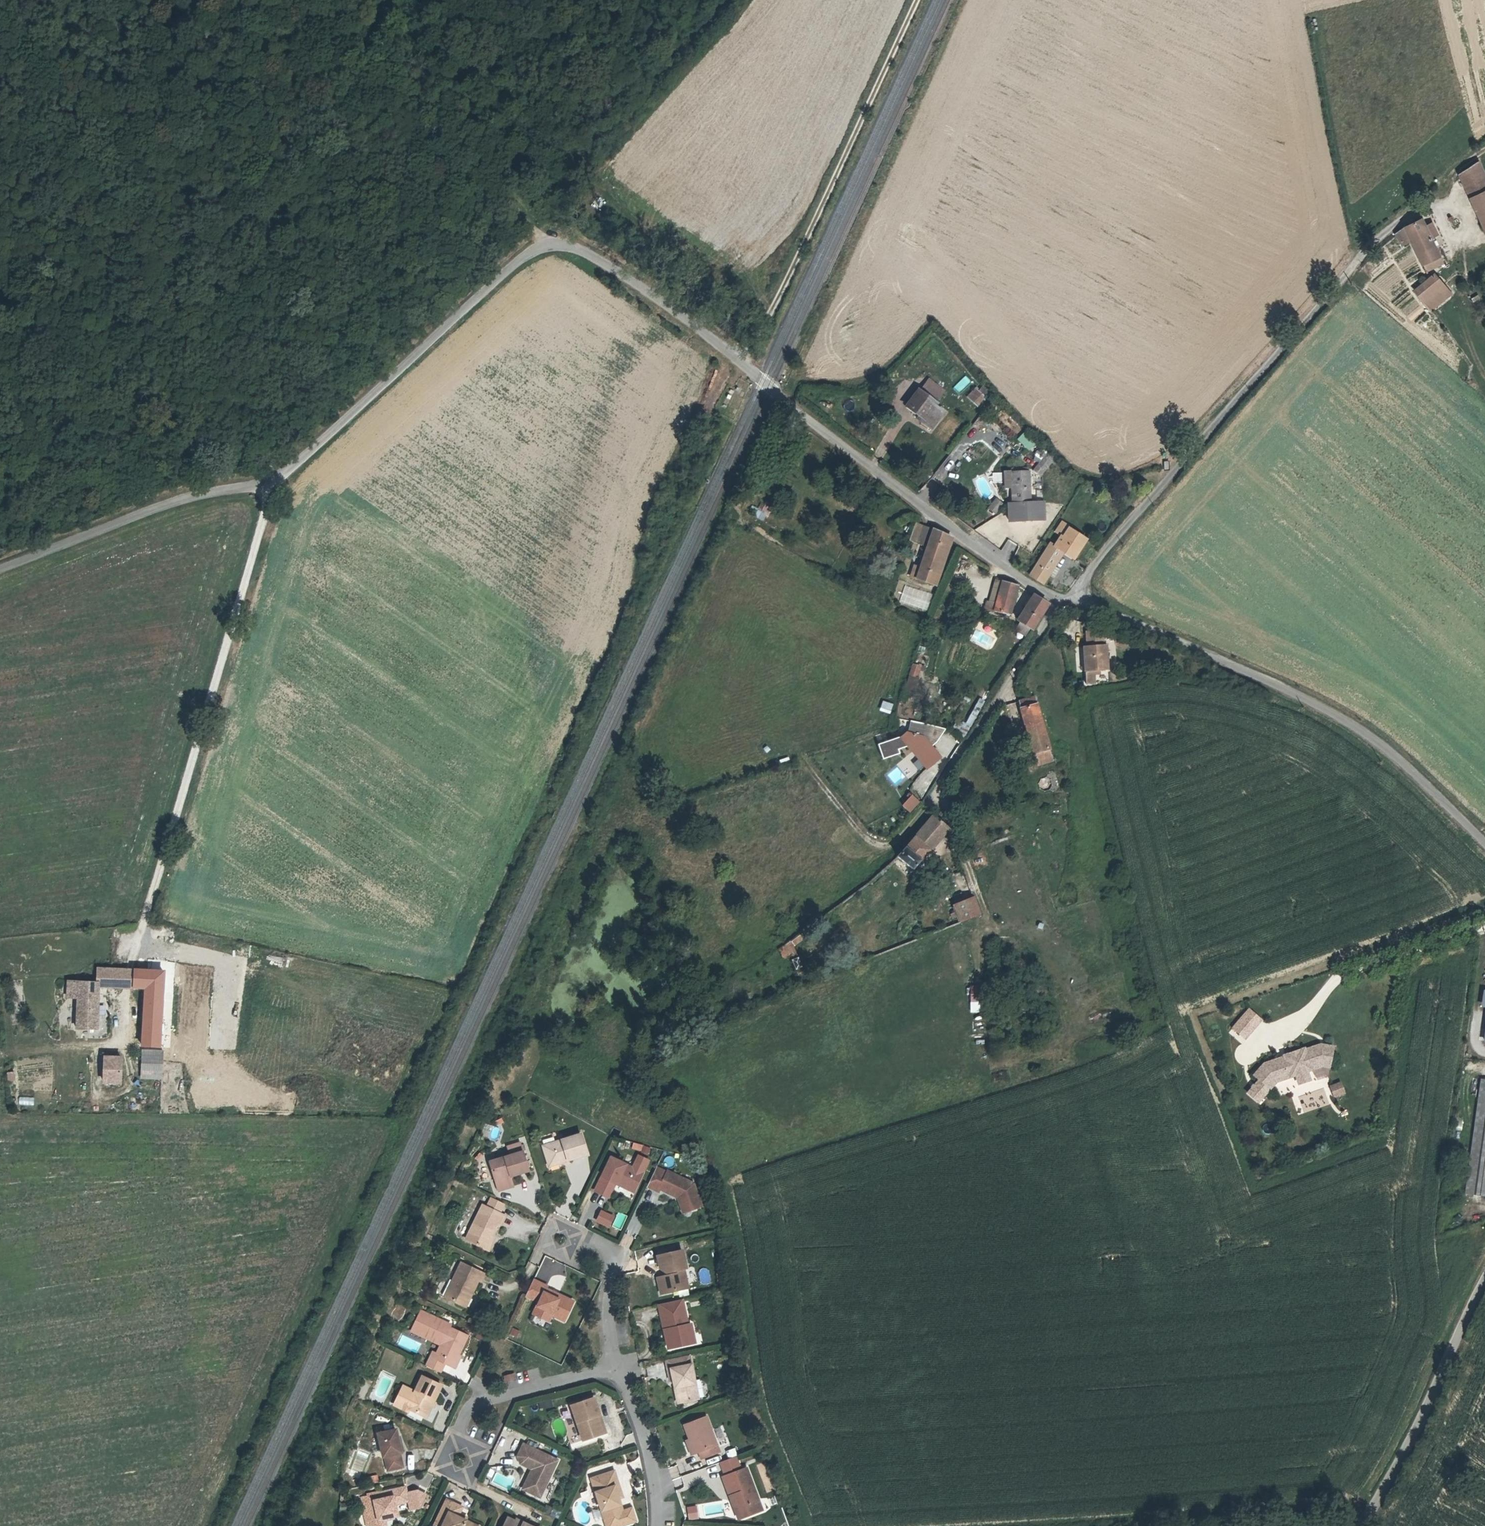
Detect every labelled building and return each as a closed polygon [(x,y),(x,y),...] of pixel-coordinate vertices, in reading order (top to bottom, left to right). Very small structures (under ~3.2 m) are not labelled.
[(1460,175),(1470,198),(1484,191),(1484,176),(1478,161),(1460,175)] [(1470,198),(1484,229),(1484,191),(1470,198)] [(1406,227),(1396,234),(1402,245),(1411,239),(1426,271),(1443,263),(1431,238),(1425,226),(1421,218),(1406,227)] [(1437,234),(1432,223),(1425,226),(1431,238),(1437,234)] [(1434,274),(1415,290),(1432,310),(1449,296),(1445,292),(1448,290),(1434,274)] [(920,415),(934,425),(943,412),(935,406),(937,404),(936,402),(944,391),(928,380),(920,391),(919,390),(907,405),(920,415)] [(985,397),(991,391),(984,385),(978,391),(985,397)] [(978,391),(975,388),(967,397),(979,408),(987,399),(985,397),(978,391)] [(1000,410),(995,416),(1014,433),(1020,427),(1000,410)] [(934,425),(920,415),(917,419),(931,429),(934,425)] [(1028,426),(1016,438),(1028,450),(1040,438),(1028,426)] [(1049,448),(1040,457),(1042,459),(1040,463),(1046,468),(1053,458),(1056,455),(1049,448)] [(1031,498),(1030,471),(1010,472),(1011,488),(1013,520),(1046,519),(1045,501),(1031,498)] [(995,513),(1002,504),(996,499),(989,508),(995,513)] [(764,521),(772,507),(762,501),(754,515),(764,521)] [(910,541),(918,544),(924,526),(917,523),(910,541)] [(933,530),(924,526),(918,544),(927,548),(920,569),(917,579),(932,584),(949,537),(933,530)] [(1050,544),(1029,575),(1043,584),(1049,575),(1054,567),(1063,553),(1073,559),(1086,539),(1069,528),(1063,538),(1061,536),(1055,546),(1050,544)] [(993,533),(989,540),(1001,548),(1005,541),(993,533)] [(917,579),(920,569),(913,566),(909,576),(917,579)] [(1054,567),(1049,575),(1054,579),(1059,570),(1054,567)] [(996,604),(1002,582),(996,580),(990,602),(996,604)] [(1018,586),(1002,581),(1002,582),(996,604),(990,602),(987,602),(985,609),(1010,615),(1018,586)] [(1048,605),(1034,595),(1018,620),(1032,630),(1048,605)] [(1090,648),(1085,648),(1086,683),(1095,683),(1095,670),(1108,669),(1107,647),(1104,647),(1103,631),(1089,632),(1090,648)] [(917,676),(920,666),(913,664),(910,674),(917,676)] [(913,695),(918,677),(911,676),(906,693),(913,695)] [(1021,701),(1019,702),(1033,754),(1036,753),(1037,760),(1052,756),(1036,698),(1021,701)] [(888,713),(892,704),(882,699),(878,708),(888,713)] [(910,750),(928,767),(941,755),(933,745),(946,729),(911,720),(909,733),(878,744),(883,759),(910,750)] [(919,793),(935,778),(927,769),(911,784),(919,793)] [(911,793),(901,805),(910,812),(920,801),(911,793)] [(915,838),(897,857),(912,870),(931,849),(928,847),(946,826),(949,828),(948,823),(944,820),(942,822),(934,815),(915,838)] [(928,847),(931,849),(949,828),(946,826),(928,847)] [(961,923),(980,915),(974,897),(954,905),(956,912),(951,914),(953,918),(958,916),(961,923)] [(802,932),(791,941),(794,945),(805,937),(802,932)] [(789,953),(795,950),(791,941),(785,945),(789,953)] [(783,959),(791,957),(789,953),(785,945),(779,949),(783,959)] [(795,950),(789,953),(791,957),(792,960),(803,985),(808,983),(795,950)] [(95,964),(93,980),(94,980),(127,986),(129,970),(95,964)] [(129,970),(127,986),(139,988),(130,1048),(148,1050),(156,991),(144,989),(147,972),(138,972),(129,970)] [(158,974),(147,972),(144,989),(156,991),(158,974)] [(73,993),(75,977),(62,974),(60,992),(73,993)] [(93,980),(75,977),(73,993),(69,1021),(89,1024),(94,980),(93,980)] [(1253,1009),(1237,1027),(1250,1037),(1265,1019),(1253,1009)] [(1258,1075),(1274,1088),(1284,1077),(1297,1072),(1298,1074),(1307,1071),(1306,1068),(1319,1064),(1335,1066),(1338,1045),(1324,1043),(1303,1051),(1302,1048),(1288,1053),(1289,1056),(1269,1063),(1258,1075)] [(147,1055),(129,1053),(127,1068),(146,1072),(149,1055),(147,1055)] [(106,1059),(85,1058),(84,1078),(105,1079),(106,1059)] [(7,1081),(15,1081),(14,1071),(6,1072),(7,1081)] [(1469,1192),(1484,1194),(1484,1076),(1469,1192)] [(1340,1080),(1328,1085),(1333,1098),(1345,1093),(1340,1080)] [(587,1155),(580,1134),(560,1140),(543,1146),(548,1163),(567,1158),(568,1161),(587,1155)] [(490,1162),(498,1190),(508,1187),(505,1178),(510,1176),(528,1171),(520,1143),(508,1147),(510,1156),(490,1162)] [(549,1166),(568,1161),(567,1158),(548,1163),(549,1166)] [(634,1189),(642,1173),(611,1158),(595,1191),(608,1197),(615,1183),(617,1184),(618,1181),(634,1189)] [(694,1188),(689,1185),(690,1182),(667,1171),(666,1173),(656,1168),(647,1186),(658,1192),(659,1189),(676,1197),(677,1195),(680,1197),(678,1200),(681,1208),(689,1205),(690,1210),(693,1209),(701,1206),(694,1188)] [(633,1192),(634,1189),(618,1181),(617,1184),(633,1192)] [(497,1212),(501,1202),(491,1197),(487,1207),(497,1212)] [(482,1205),(466,1239),(485,1249),(491,1237),(498,1222),(502,1215),(497,1212),(487,1207),(482,1205)] [(620,1230),(625,1214),(616,1211),(611,1227),(620,1230)] [(608,1226),(613,1217),(601,1212),(597,1221),(608,1226)] [(488,1250),(494,1238),(491,1237),(485,1249),(488,1250)] [(682,1250),(657,1256),(660,1268),(666,1272),(670,1272),(671,1275),(664,1276),(659,1285),(660,1294),(679,1290),(678,1284),(687,1283),(684,1269),(686,1268),(682,1250)] [(536,1276),(559,1286),(567,1267),(544,1257),(536,1276)] [(621,1271),(634,1267),(633,1259),(619,1263),(621,1271)] [(461,1263),(445,1297),(464,1306),(470,1293),(471,1293),(478,1280),(480,1281),(484,1274),(461,1263)] [(700,1282),(711,1280),(708,1267),(697,1269),(700,1282)] [(564,1321),(573,1302),(546,1288),(547,1286),(533,1279),(525,1295),(539,1302),(533,1313),(542,1318),(545,1312),(551,1315),(564,1321)] [(682,1299),(658,1304),(664,1331),(667,1330),(671,1348),(688,1344),(686,1335),(693,1334),(691,1324),(688,1325),(682,1299)] [(433,1352),(426,1366),(440,1373),(444,1364),(451,1367),(457,1355),(458,1355),(468,1336),(450,1327),(451,1325),(421,1311),(411,1331),(441,1345),(437,1354),(433,1352)] [(548,1321),(551,1315),(545,1312),(542,1318),(548,1321)] [(686,1335),(688,1344),(695,1343),(693,1334),(686,1335)] [(420,1361),(423,1354),(417,1351),(414,1358),(420,1361)] [(671,1368),(691,1364),(689,1354),(666,1360),(670,1379),(673,1378),(671,1368)] [(457,1355),(451,1367),(455,1369),(461,1356),(459,1355),(458,1355),(457,1355)] [(698,1399),(691,1364),(671,1368),(673,1378),(675,1388),(678,1387),(681,1402),(698,1399)] [(441,1386),(422,1377),(415,1392),(403,1386),(398,1396),(401,1397),(397,1406),(408,1412),(409,1409),(426,1417),(441,1386)] [(594,1398),(571,1406),(582,1440),(602,1434),(596,1416),(599,1415),(594,1398)] [(552,1406),(551,1400),(538,1402),(540,1409),(552,1406)] [(599,1415),(596,1416),(602,1434),(605,1433),(599,1415)] [(719,1452),(706,1417),(684,1425),(690,1439),(695,1453),(699,1451),(702,1458),(719,1452)] [(396,1430),(378,1434),(383,1457),(385,1457),(388,1470),(402,1467),(399,1453),(401,1453),(396,1430)] [(695,1453),(690,1439),(686,1441),(691,1454),(695,1453)] [(540,1497),(557,1460),(523,1444),(518,1456),(520,1464),(532,1469),(534,1470),(531,1477),(529,1476),(527,1478),(526,1482),(530,1492),(540,1497)] [(734,1447),(725,1450),(728,1457),(736,1454),(734,1447)] [(737,1456),(721,1462),(726,1476),(722,1477),(730,1496),(733,1495),(737,1507),(739,1506),(741,1507),(745,1516),(757,1511),(753,1501),(758,1499),(746,1468),(742,1470),(737,1456)] [(488,1467),(485,1476),(491,1478),(494,1469),(488,1467)] [(591,1479),(594,1486),(599,1484),(601,1491),(596,1492),(607,1525),(620,1525),(626,1524),(623,1511),(620,1512),(617,1506),(620,1505),(618,1498),(614,1487),(618,1485),(614,1471),(591,1479)] [(379,1482),(377,1475),(370,1477),(371,1483),(379,1482)] [(405,1487),(386,1491),(387,1497),(379,1499),(378,1493),(362,1497),(365,1513),(364,1514),(367,1525),(373,1525),(375,1525),(376,1523),(376,1521),(378,1520),(382,1519),(385,1520),(391,1519),(393,1517),(397,1516),(395,1504),(408,1501),(406,1493),(405,1487)] [(387,1497),(386,1491),(378,1493),(379,1499),(387,1497)] [(745,1516),(741,1507),(739,1506),(737,1507),(733,1495),(730,1496),(738,1519),(745,1516)] [(762,1510),(758,1499),(753,1501),(757,1511),(762,1510)] [(457,1517),(458,1514),(462,1507),(446,1500),(434,1525),(477,1525),(465,1521),(457,1517)] [(631,1509),(623,1511),(626,1524),(635,1521),(631,1509)] [(523,1523),(522,1525),(508,1518),(504,1525),(530,1525),(523,1523)]
